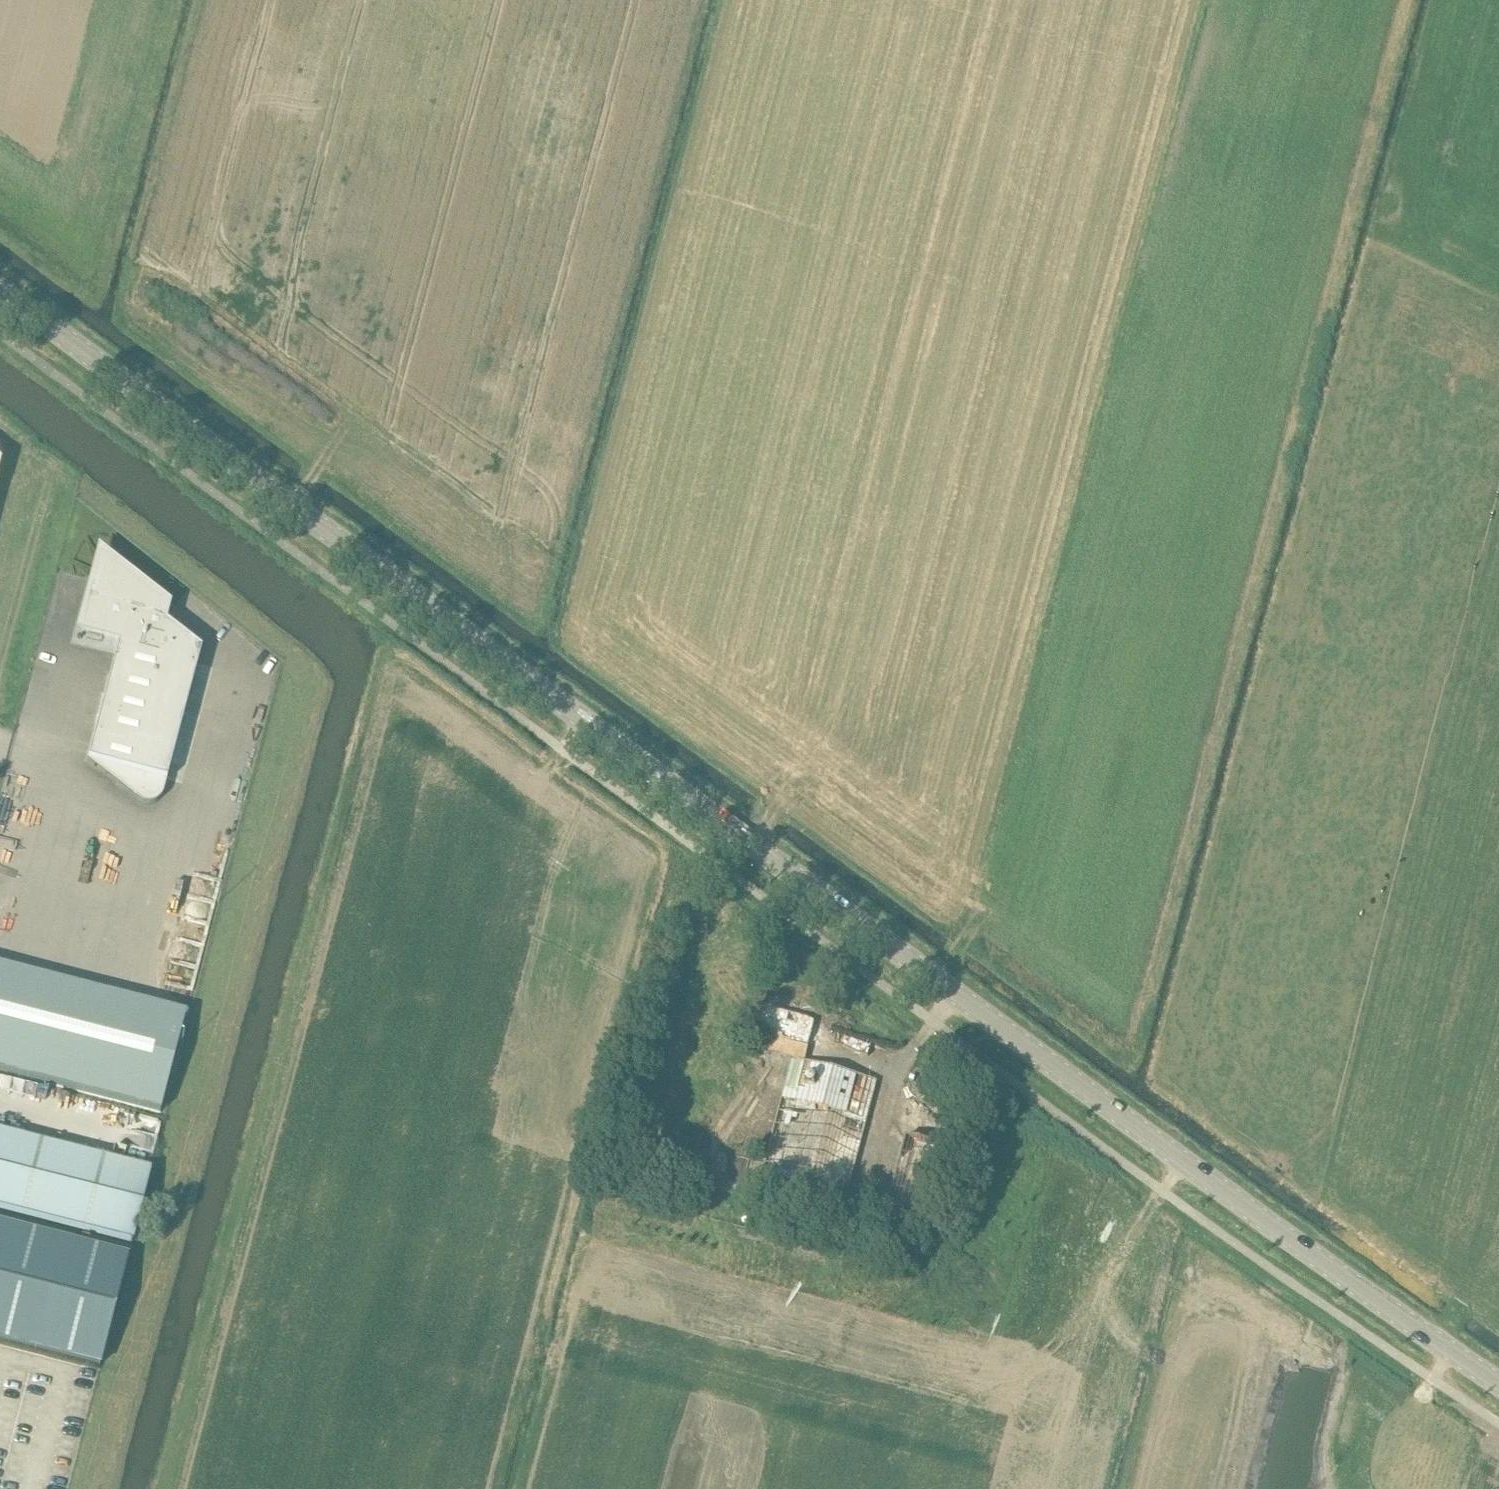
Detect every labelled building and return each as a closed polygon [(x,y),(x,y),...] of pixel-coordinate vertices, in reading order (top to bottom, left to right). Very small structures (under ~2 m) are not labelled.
[(87,760),(140,802),(142,803),(144,804),(146,805),(149,805),(151,805),(153,804),(155,804),(157,802),(159,801),(160,799),(161,797),(162,795),(201,651),(161,619),(164,606),(118,570),(116,569),(114,568),(112,567),(109,567),(106,567),(104,568),(102,569),(100,570),(98,572),(96,574),(95,576),(94,578),(82,624),(121,634),(87,760)] [(159,1113),(185,1014),(0,966),(0,1071),(159,1113)] [(853,1183),(875,1079),(804,1063),(814,1018),(767,1007),(756,1060),(787,1066),(763,1178),(828,1192),(831,1178),(853,1183)] [(131,1242),(149,1169),(0,1131),(0,1209),(131,1242)] [(886,1203),(918,1211),(935,1144),(903,1136),(886,1203)] [(127,1257),(0,1224),(0,1340),(99,1365),(127,1257)]
